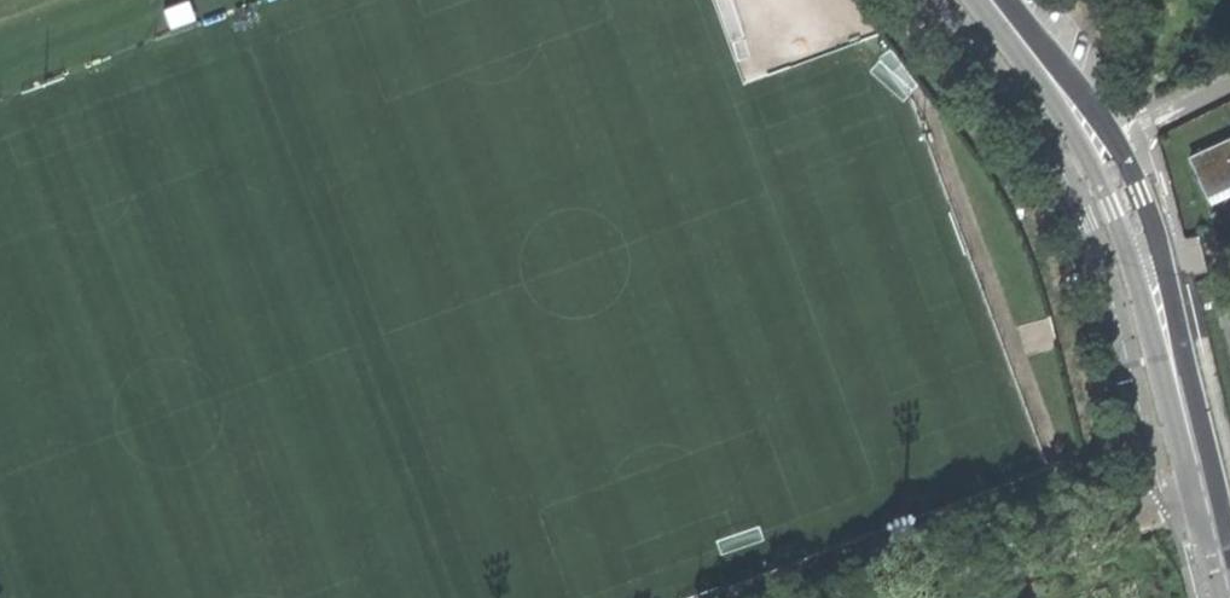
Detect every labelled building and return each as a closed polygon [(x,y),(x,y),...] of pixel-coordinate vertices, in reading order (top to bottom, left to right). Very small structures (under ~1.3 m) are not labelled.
[(1188,158),(1194,173),(1204,196),(1229,185),(1229,138),(1188,158)]
